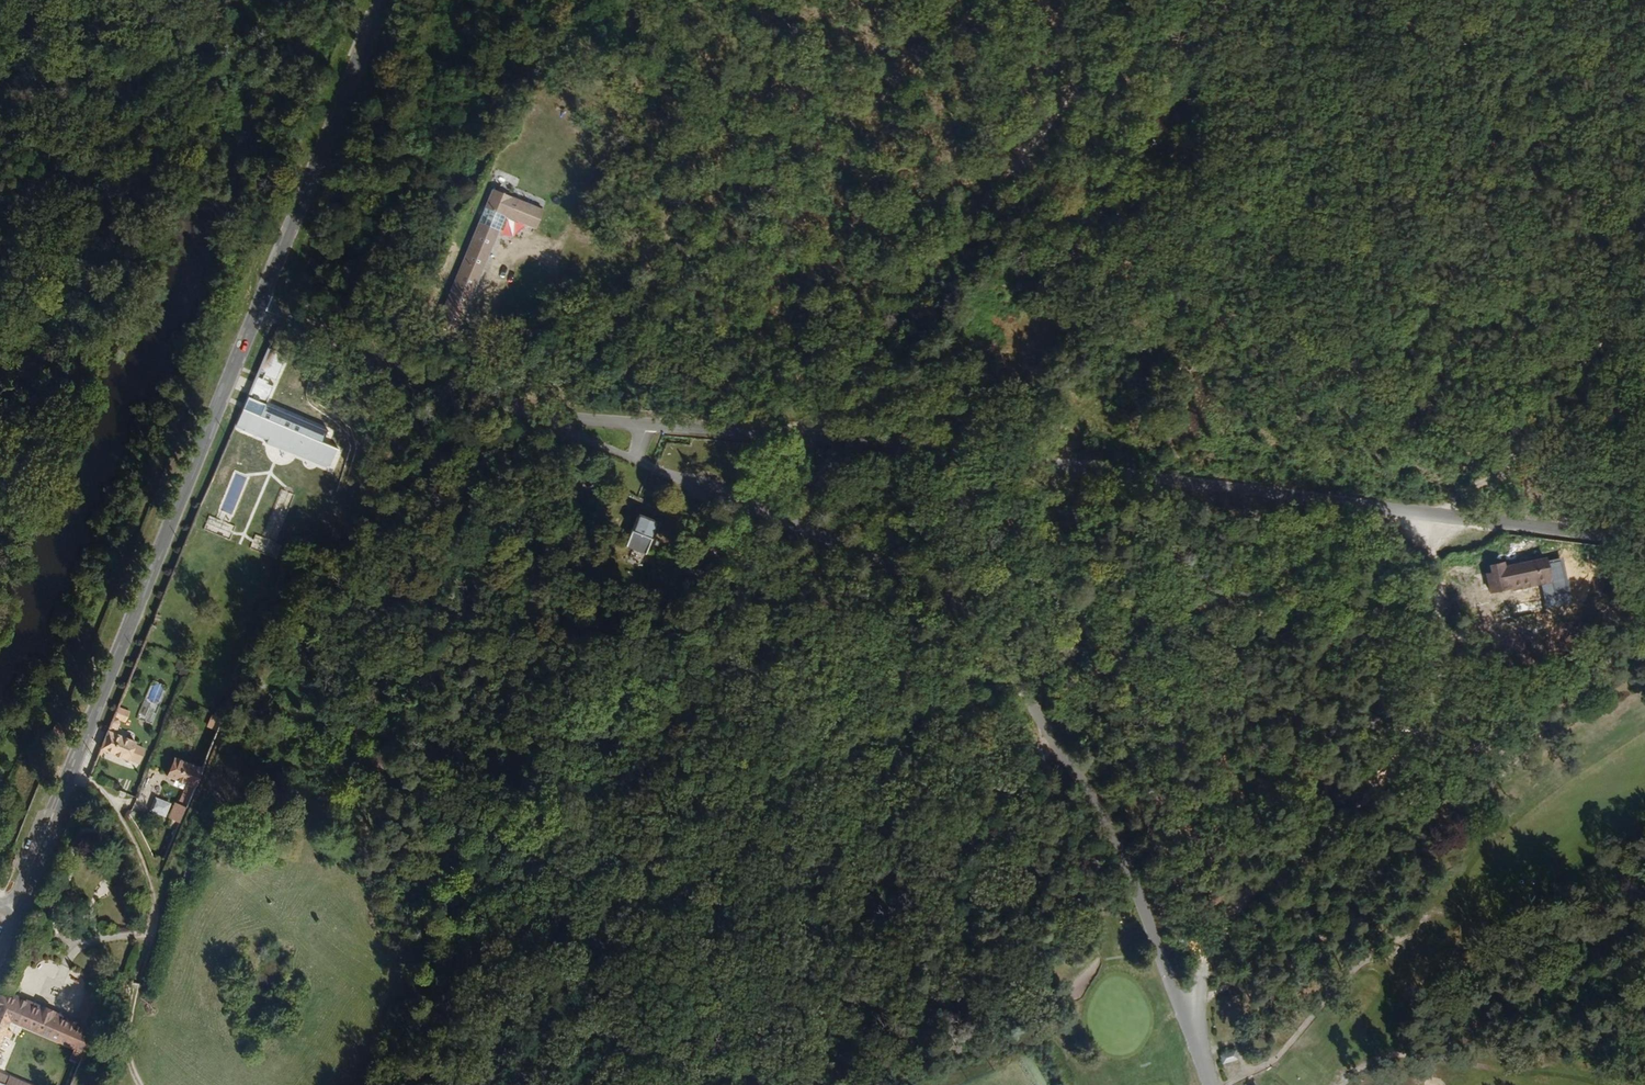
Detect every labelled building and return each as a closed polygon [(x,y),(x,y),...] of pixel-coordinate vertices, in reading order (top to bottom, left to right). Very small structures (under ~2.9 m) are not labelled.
[(444,299),(464,308),(504,216),(535,229),(544,208),(493,186),(444,299)] [(284,346),(277,343),(274,351),(281,353),(284,346)] [(276,355),(268,352),(259,373),(267,377),(276,355)] [(255,380),(249,395),(260,400),(266,385),(255,380)] [(261,416),(324,442),(328,432),(265,406),(261,416)] [(243,408),(238,421),(331,460),(336,447),(324,442),(261,416),(243,408)] [(230,481),(215,518),(229,524),(245,487),(230,481)] [(276,501),(261,537),(274,543),(289,506),(276,501)] [(631,530),(648,535),(654,519),(637,513),(631,530)] [(229,524),(215,518),(209,532),(235,542),(240,528),(229,524)] [(643,550),(648,535),(631,530),(626,545),(643,550)] [(1488,563),(1490,570),(1491,576),(1484,577),(1488,592),(1509,588),(1509,586),(1523,583),(1524,589),(1552,583),(1547,557),(1504,566),(1503,560),(1488,563)] [(134,712),(119,705),(115,713),(131,720),(134,712)] [(215,729),(220,716),(212,713),(207,726),(215,729)] [(123,722),(113,718),(108,731),(118,735),(123,722)] [(134,746),(135,743),(118,735),(108,731),(100,749),(128,760),(128,759),(134,746)] [(143,750),(134,746),(128,759),(137,763),(143,750)] [(202,769),(174,757),(167,775),(186,783),(194,786),(195,787),(202,769)] [(194,786),(186,783),(181,794),(189,797),(194,786)] [(85,1051),(94,1030),(0,991),(0,1027),(7,1029),(10,1021),(85,1052),(85,1051)] [(2,1043),(8,1046),(13,1032),(7,1029),(0,1027),(0,1047),(2,1043)] [(1223,1063),(1236,1057),(1233,1049),(1219,1054),(1223,1063)] [(0,1071),(0,1084),(3,1084),(36,1084),(0,1071)]
